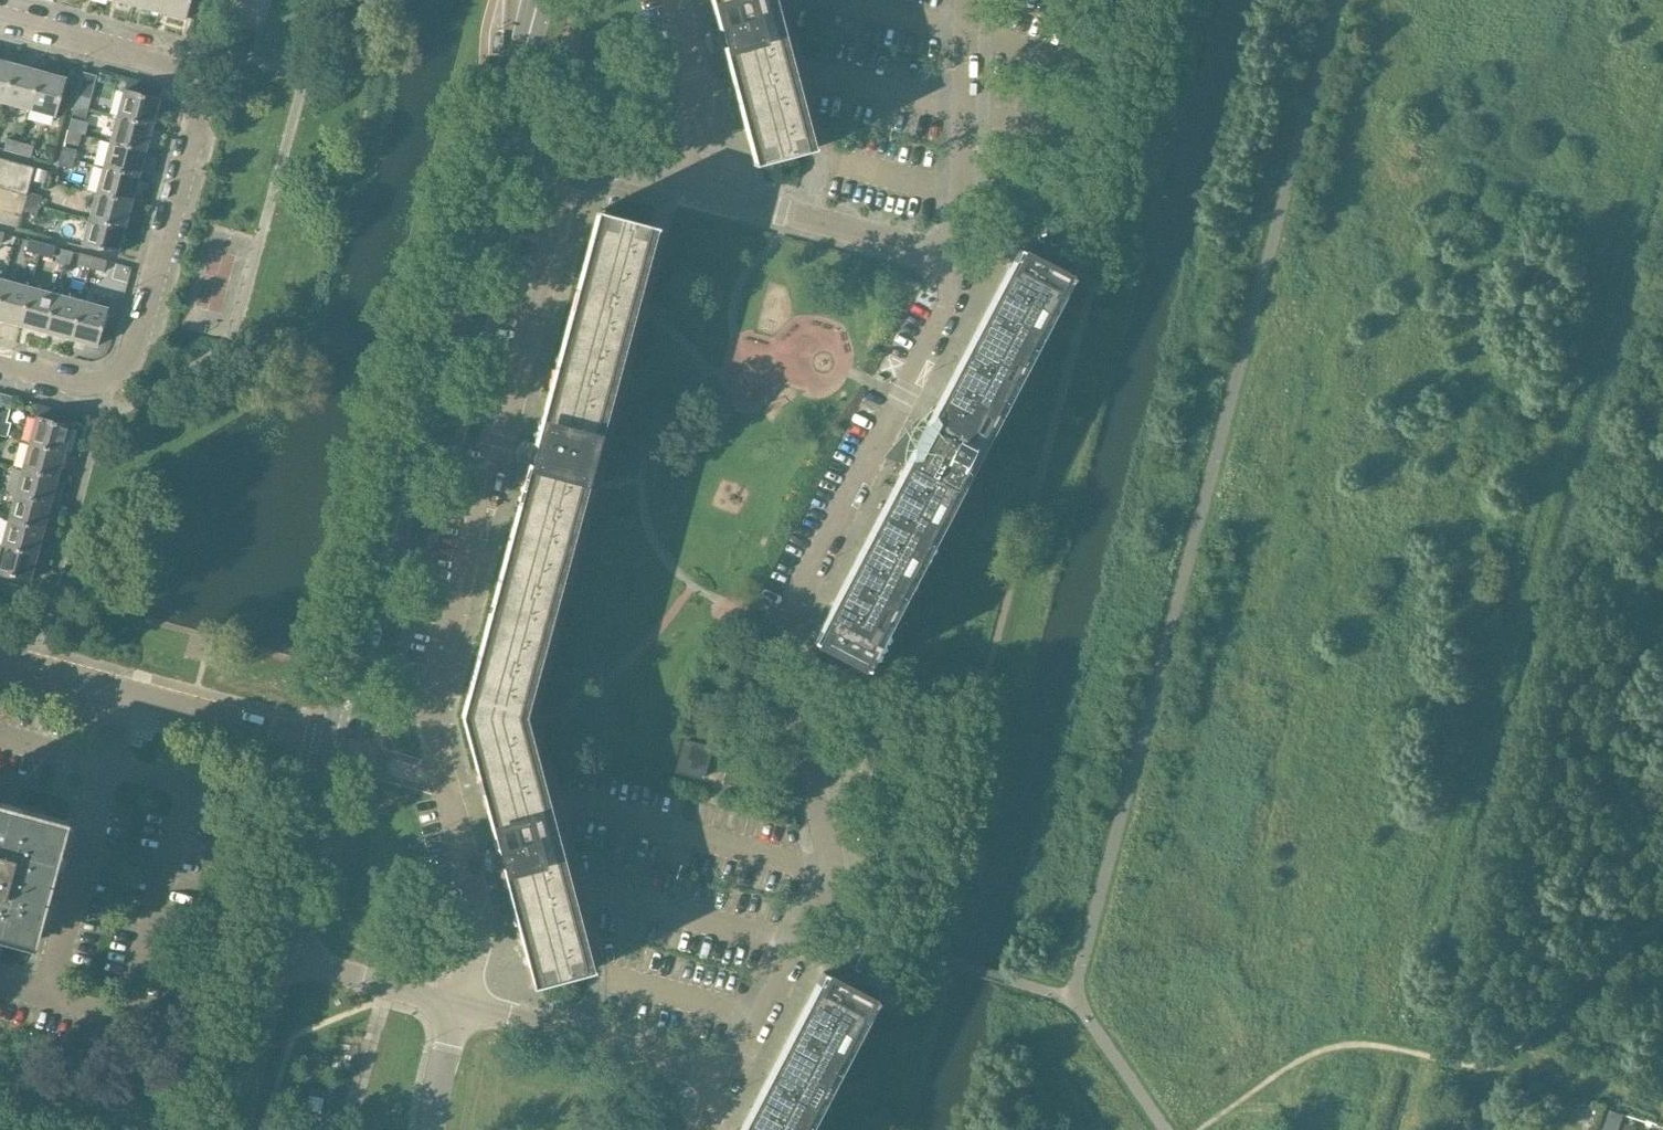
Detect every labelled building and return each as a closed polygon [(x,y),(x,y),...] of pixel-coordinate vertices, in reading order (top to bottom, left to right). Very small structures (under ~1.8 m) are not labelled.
[(162,0),(134,0),(132,6),(158,13),(162,0)] [(190,0),(162,0),(158,13),(185,20),(190,0)] [(774,23),(768,0),(716,0),(759,164),(808,151),(774,23)] [(14,65),(0,61),(0,102),(3,103),(14,65)] [(29,110),(39,72),(14,65),(3,103),(29,110)] [(55,117),(65,79),(39,72),(29,110),(55,117)] [(82,72),(76,95),(89,99),(96,75),(82,72)] [(150,126),(158,99),(123,90),(116,117),(150,126)] [(87,109),(89,99),(76,95),(73,105),(87,109)] [(84,117),(87,109),(73,105),(71,114),(84,117)] [(144,152),(150,126),(116,117),(109,142),(144,152)] [(17,154),(20,143),(5,139),(2,150),(17,154)] [(137,177),(144,152),(109,142),(102,168),(137,177)] [(29,157),(32,146),(20,143),(17,154),(29,157)] [(73,160),(76,150),(62,147),(59,156),(73,160)] [(71,169),(73,160),(59,156),(57,165),(71,169)] [(12,191),(20,164),(8,160),(0,188),(12,191)] [(27,192),(34,167),(20,164),(12,191),(26,195),(27,192)] [(130,203),(137,177),(102,168),(96,194),(130,203)] [(38,206),(41,195),(27,192),(26,195),(24,202),(38,206)] [(123,228),(130,203),(96,194),(89,219),(123,228)] [(36,214),(38,206),(24,202),(22,211),(36,214)] [(519,713),(595,430),(650,228),(602,215),(471,701),(519,713)] [(116,254),(123,228),(89,219),(82,245),(116,254)] [(39,254),(42,244),(29,240),(26,251),(39,254)] [(53,258),(55,247),(42,244),(39,254),(53,258)] [(870,661),(1042,333),(1071,279),(1017,250),(811,641),(865,669),(870,661)] [(90,268),(93,257),(80,254),(77,264),(90,268)] [(103,271),(106,261),(93,257),(90,268),(103,271)] [(30,288),(5,281),(0,299),(0,320),(20,326),(30,288)] [(46,333),(55,295),(30,288),(20,326),(46,333)] [(71,340),(81,302),(55,295),(46,333),(71,340)] [(96,346),(107,309),(81,302),(71,340),(96,346)] [(6,436),(9,423),(6,422),(10,410),(13,397),(0,394),(0,435),(6,436)] [(35,417),(28,442),(64,452),(71,426),(59,423),(62,412),(35,404),(33,415),(36,416),(36,417),(35,417)] [(56,478),(64,452),(28,442),(21,468),(56,478)] [(50,503),(56,478),(21,468),(14,494),(50,503)] [(43,529),(50,503),(14,494),(7,520),(43,529)] [(36,554),(43,529),(7,520),(1,545),(36,554)] [(36,554),(1,545),(0,547),(0,573),(29,581),(36,554)] [(586,971),(541,799),(519,713),(471,701),(468,714),(538,984),(586,971)] [(702,779),(710,748),(683,742),(675,772),(702,779)] [(735,787),(738,776),(725,773),(722,783),(735,787)] [(63,824),(0,807),(0,953),(5,936),(31,943),(63,824)] [(875,1001),(821,972),(738,1129),(807,1129),(875,1001)] [(307,1084),(301,1112),(329,1119),(335,1091),(307,1084)]
